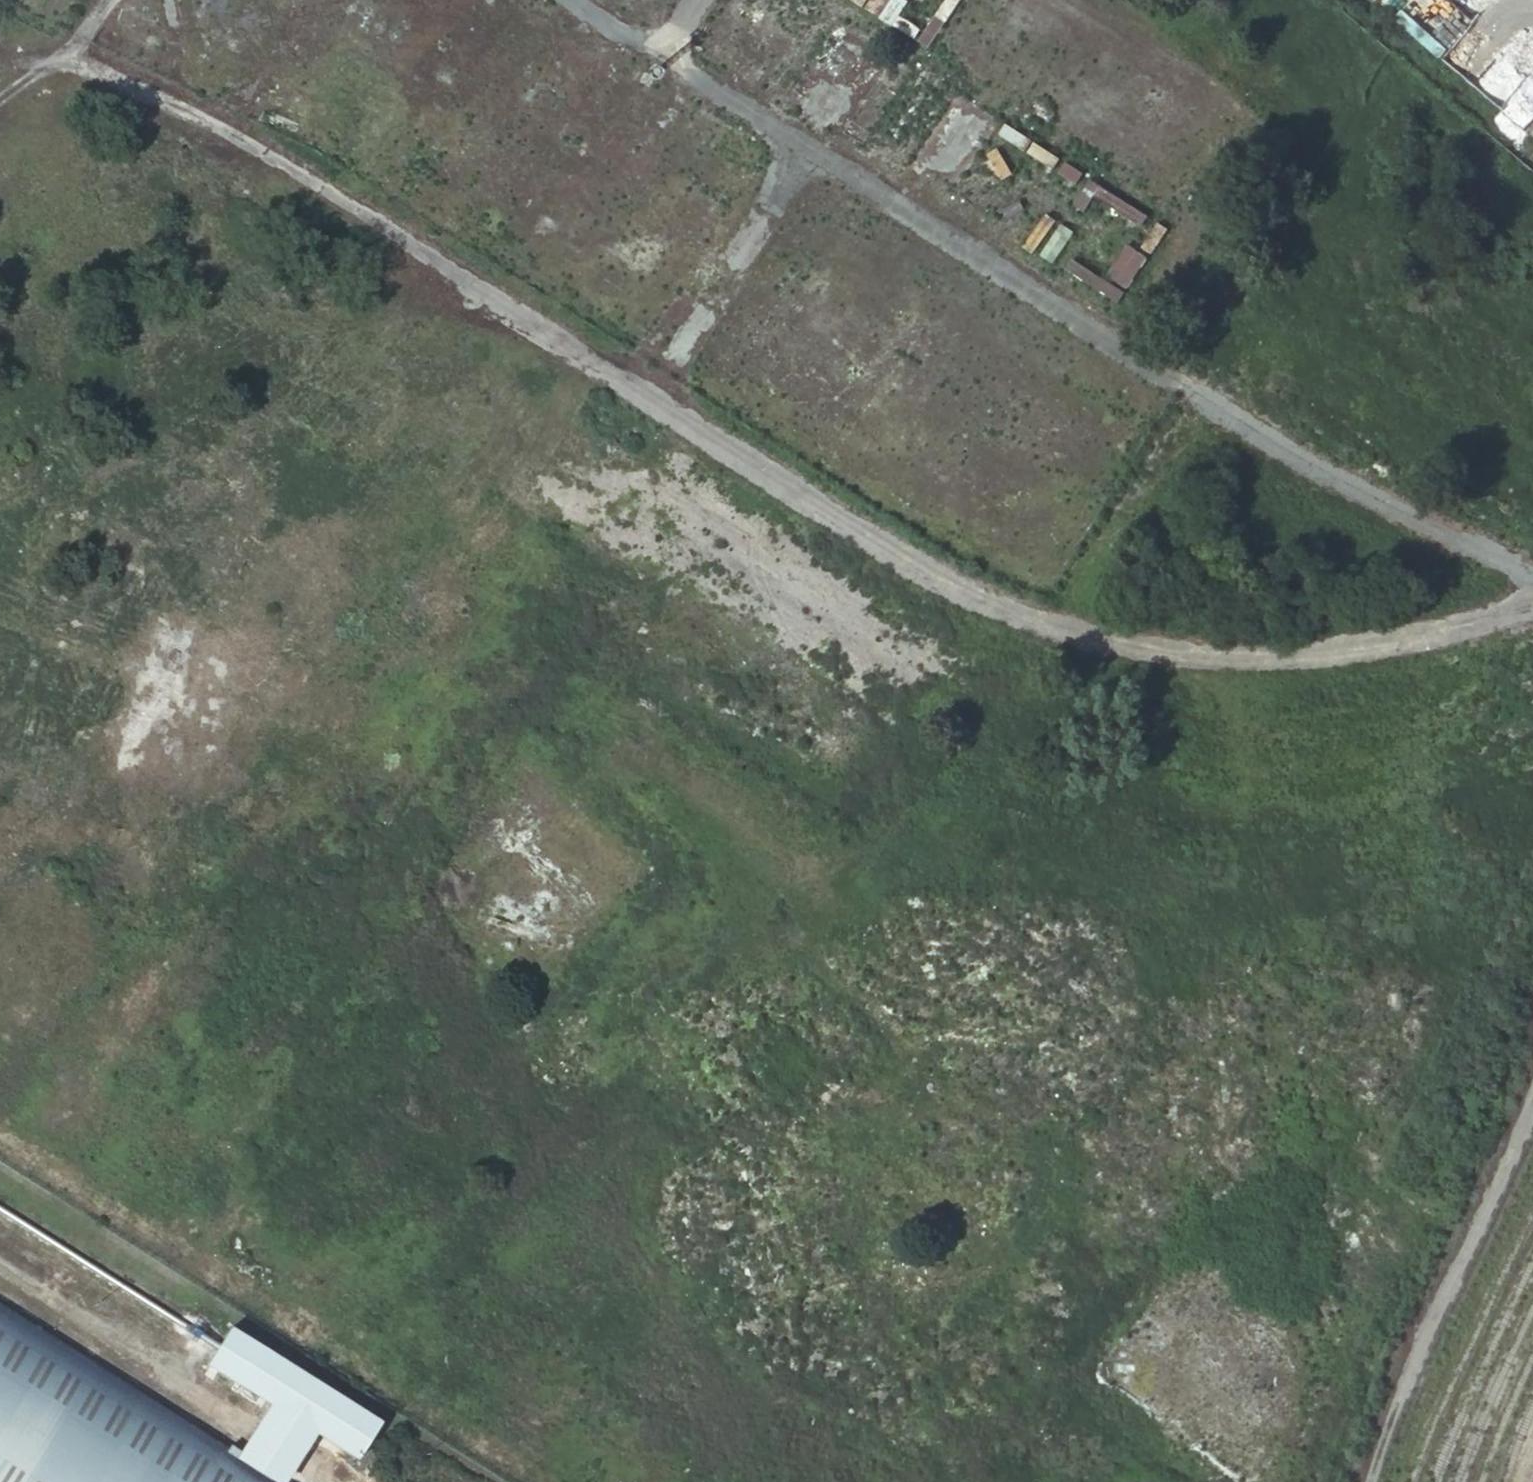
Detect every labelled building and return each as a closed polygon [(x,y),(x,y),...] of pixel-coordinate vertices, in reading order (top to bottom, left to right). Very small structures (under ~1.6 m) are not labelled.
[(0,1302),(0,1481),(283,1481),(0,1302)]
